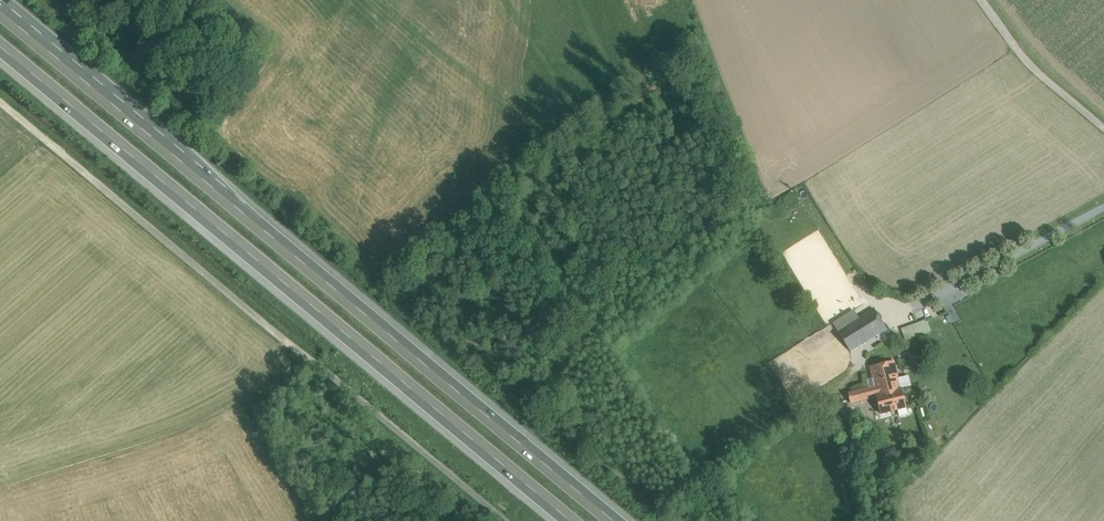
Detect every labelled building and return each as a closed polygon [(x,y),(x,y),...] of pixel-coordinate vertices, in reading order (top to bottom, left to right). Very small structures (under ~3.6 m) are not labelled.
[(874,309),(838,332),(851,352),(887,329),(874,309)] [(925,318),(924,328),(934,328),(935,319),(925,318)] [(917,322),(903,327),(907,339),(921,333),(917,322)] [(895,361),(870,368),(875,386),(877,395),(901,388),(895,361)] [(902,386),(910,385),(909,375),(901,376),(902,386)] [(869,387),(872,398),(877,397),(877,395),(875,386),(869,387)] [(869,387),(849,393),(851,403),(872,398),(869,387)] [(877,395),(877,397),(881,414),(898,410),(907,408),(902,388),(901,388),(877,395)] [(907,408),(898,410),(900,416),(908,414),(907,408)]
